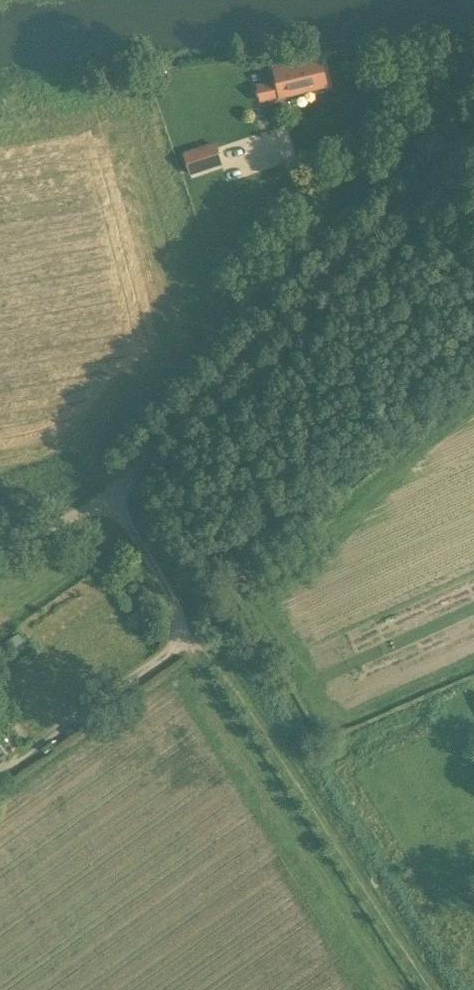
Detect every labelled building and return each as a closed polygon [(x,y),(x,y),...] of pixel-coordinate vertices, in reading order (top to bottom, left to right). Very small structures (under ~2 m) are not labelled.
[(284,106),(282,97),(326,86),(320,58),(275,68),(278,81),(258,86),(264,111),(284,106)] [(191,175),(223,164),(216,142),(183,152),(191,175)]
